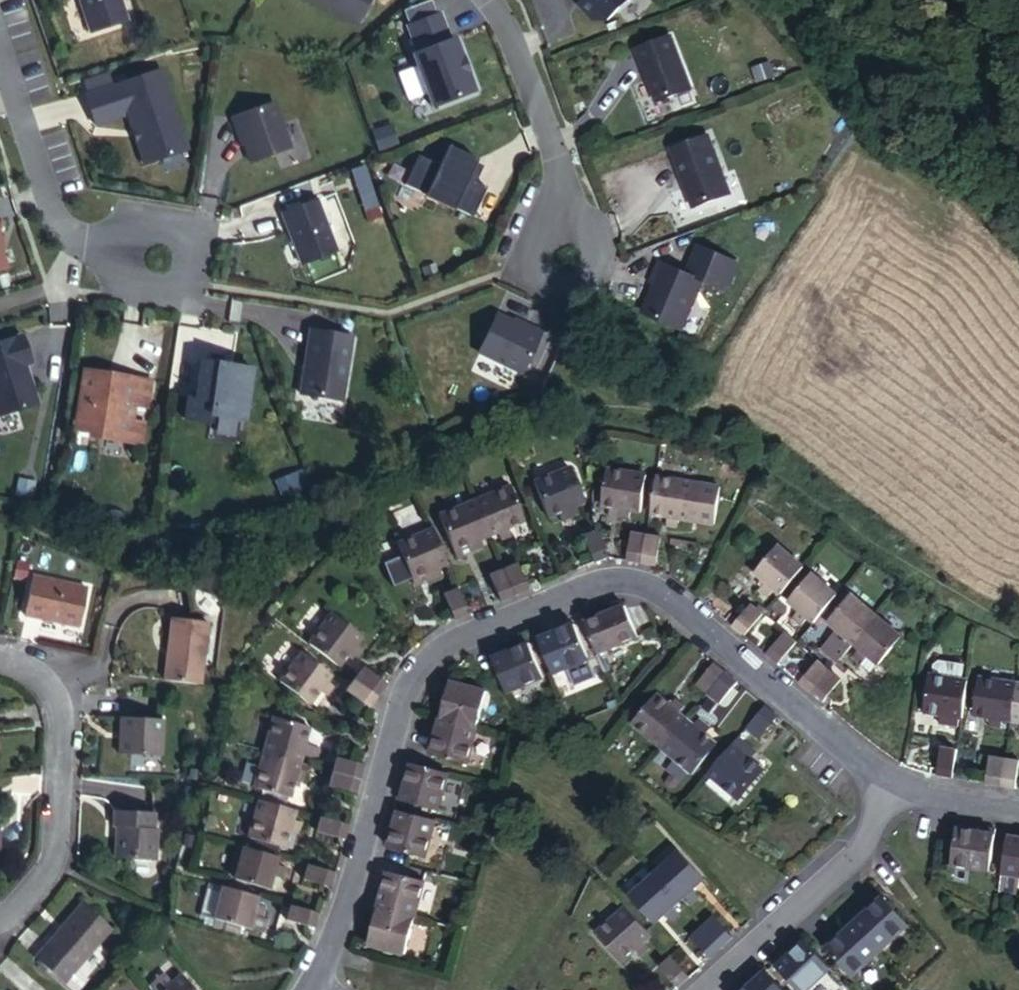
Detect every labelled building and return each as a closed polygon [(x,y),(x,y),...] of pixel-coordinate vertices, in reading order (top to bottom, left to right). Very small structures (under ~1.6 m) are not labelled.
[(95,34),(130,22),(123,0),(84,0),(95,34)] [(362,27),(378,0),(316,0),(362,27)] [(598,21),(613,21),(636,0),(589,0),(584,5),(598,21)] [(437,109),(480,92),(460,39),(456,41),(446,15),(413,28),(422,55),(418,57),(437,109)] [(641,51),(662,104),(696,90),(676,38),(641,51)] [(89,96),(100,127),(132,117),(148,166),(192,152),(166,71),(89,96)] [(242,116),(248,132),(251,131),(261,160),(294,148),(278,103),(242,116)] [(676,151),(698,209),(736,195),(714,137),(676,151)] [(410,187),(479,218),(493,189),(474,180),(483,161),(453,147),(444,166),(424,157),(410,187)] [(287,213),(307,264),(341,250),(321,199),(287,213)] [(12,269),(3,238),(6,237),(0,222),(0,273),(12,269)] [(662,281),(648,315),(687,332),(708,283),(666,264),(659,280),(662,281)] [(482,354),(526,374),(545,333),(530,326),(529,329),(500,315),(482,354)] [(306,397),(348,403),(358,339),(316,332),(306,397)] [(5,419),(44,406),(32,367),(37,365),(28,337),(0,346),(0,402),(5,419)] [(190,421),(215,425),(216,417),(250,423),(258,371),(206,363),(200,400),(193,399),(190,421)] [(148,415),(154,377),(81,364),(69,431),(143,444),(148,415)] [(662,476),(695,481),(697,469),(663,463),(662,476)] [(549,517),(558,512),(568,509),(572,518),(581,514),(578,505),(585,502),(570,467),(533,481),(549,517)] [(604,505),(612,507),(623,508),(621,519),(631,521),(633,510),(641,512),(647,474),(611,468),(604,505)] [(281,496),(294,489),(295,489),(306,484),(299,469),(274,482),(281,496)] [(690,520),(696,482),(695,481),(662,476),(659,475),(652,513),(671,516),(669,528),(679,529),(681,518),(690,520)] [(708,523),(715,485),(696,482),(690,520),(708,523)] [(723,486),(715,485),(708,523),(717,525),(723,486)] [(511,486),(476,500),(490,535),(499,532),(503,541),(511,537),(507,528),(526,521),(511,486)] [(490,535),(476,500),(440,516),(454,550),(473,542),(477,551),(486,547),(482,538),(490,535)] [(623,508),(612,507),(610,517),(621,519),(623,508)] [(568,509),(558,512),(563,522),(572,518),(568,509)] [(449,564),(434,529),(397,545),(413,578),(430,572),(434,578),(435,580),(444,575),(440,567),(449,564)] [(607,556),(596,530),(582,536),(593,562),(607,556)] [(644,563),(649,535),(633,532),(628,560),(644,563)] [(662,537),(649,535),(644,563),(657,568),(662,537)] [(697,550),(698,543),(673,539),(672,545),(697,550)] [(473,542),(454,550),(458,560),(477,551),(473,542)] [(782,594),(806,567),(780,545),(756,572),(768,582),(760,590),(769,597),(776,589),(782,594)] [(28,562),(16,559),(13,575),(24,576),(28,562)] [(518,562),(503,568),(514,595),(529,589),(518,562)] [(514,595),(503,568),(490,574),(501,600),(514,595)] [(416,585),(434,578),(430,572),(413,578),(416,585)] [(80,626),(89,586),(35,574),(25,615),(80,626)] [(815,623),(838,595),(813,574),(789,602),(800,611),(793,618),(800,625),(808,618),(815,623)] [(455,620),(469,614),(458,587),(444,593),(455,620)] [(855,642),(878,615),(853,594),(830,620),(841,630),(834,637),(842,643),(849,636),(855,642)] [(603,615),(615,610),(612,604),(600,609),(603,615)] [(735,625),(747,636),(765,615),(753,605),(735,625)] [(603,615),(586,622),(599,654),(639,636),(625,606),(615,610),(603,615)] [(309,643),(340,666),(352,650),(360,657),(367,649),(359,642),(364,636),(335,612),(309,643)] [(903,637),(878,615),(855,642),(862,648),(855,656),(863,662),(870,654),(880,663),(903,637)] [(173,617),(166,671),(202,680),(209,621),(173,617)] [(538,639),(554,673),(566,667),(587,659),(591,657),(575,624),(551,634),(538,639)] [(549,627),(535,633),(538,639),(551,634),(549,627)] [(768,653),(780,663),(798,642),(786,633),(768,653)] [(508,693),(509,692),(545,676),(530,643),(505,653),(494,658),(508,693)] [(503,647),(491,652),(494,658),(505,653),(503,647)] [(328,680),(333,674),(303,651),(281,680),(311,703),(322,689),(330,694),(336,687),(328,680)] [(870,654),(863,662),(872,670),(879,663),(870,654)] [(587,659),(566,667),(572,683),(593,674),(587,659)] [(813,691),(831,670),(821,661),(801,681),(813,691)] [(934,676),(929,675),(923,712),(942,714),(940,723),(951,725),(952,715),(962,717),(967,679),(962,679),(963,664),(939,661),(935,666),(934,676)] [(698,685),(710,695),(729,673),(716,662),(698,685)] [(355,678),(378,696),(388,684),(365,666),(355,678)] [(842,680),(831,670),(813,691),(825,701),(842,680)] [(202,680),(166,671),(165,678),(201,682),(202,680)] [(729,673),(710,695),(720,704),(740,682),(729,673)] [(1013,719),(1018,683),(1018,682),(979,677),(974,715),(992,717),(990,727),(1001,729),(1002,718),(1013,719)] [(370,708),(378,696),(355,678),(347,689),(370,708)] [(447,702),(443,717),(478,726),(487,690),(452,680),(447,702)] [(634,723),(665,748),(690,719),(681,712),(687,706),(680,699),(674,706),(658,694),(634,723)] [(436,715),(443,717),(447,702),(440,700),(436,715)] [(779,715),(768,706),(749,728),(761,738),(779,715)] [(162,755),(164,719),(122,715),(120,752),(162,755)] [(439,730),(443,717),(436,715),(433,729),(439,730)] [(951,725),(960,725),(962,717),(952,715),(951,725)] [(275,716),(265,751),(301,762),(303,754),(312,757),(315,746),(306,744),(311,726),(275,716)] [(478,726),(443,717),(439,730),(433,754),(469,764),(478,726)] [(690,719),(665,748),(693,772),(718,742),(705,731),(711,724),(702,717),(696,724),(690,719)] [(742,750),(735,744),(711,773),(742,798),(765,770),(750,757),(757,749),(749,742),(742,750)] [(953,776),(957,748),(942,747),(939,774),(953,776)] [(301,762),(265,751),(256,788),(292,797),(296,780),(305,782),(308,773),(299,770),(301,762)] [(1002,785),(1007,758),(991,755),(987,783),(1002,785)] [(338,756),(334,771),(361,779),(365,764),(338,756)] [(1007,758),(1002,785),(1017,787),(1018,775),(1018,759),(1007,758)] [(441,811),(451,773),(414,763),(407,788),(403,800),(441,811)] [(361,779),(334,771),(330,786),(357,793),(361,779)] [(401,786),(397,798),(403,800),(407,788),(401,786)] [(295,818),(298,810),(261,799),(250,836),(287,846),(292,827),(301,830),(303,819),(295,818)] [(402,810),(395,808),(391,822),(398,824),(402,810)] [(150,828),(152,811),(111,810),(110,825),(114,825),(112,858),(152,860),(154,828),(150,828)] [(428,858),(438,820),(402,810),(398,824),(391,848),(428,858)] [(345,838),(349,824),(322,816),(318,830),(345,838)] [(990,870),(996,833),(983,831),(958,827),(951,864),(990,870)] [(1003,872),(1018,875),(1018,837),(1009,836),(1003,872)] [(278,864),(280,856),(246,846),(236,878),(271,888),(275,875),(283,877),(286,867),(278,864)] [(682,853),(657,875),(681,901),(686,896),(693,904),(701,897),(694,889),(705,879),(682,853)] [(331,886),(335,871),(308,864),(304,879),(331,886)] [(384,895),(380,909),(417,918),(427,880),(391,871),(384,895)] [(681,901),(657,875),(633,897),(656,923),(667,913),(674,920),(682,913),(675,906),(681,901)] [(259,896),(224,887),(215,919),(250,929),(254,914),(263,916),(266,907),(257,905),(259,896)] [(377,894),(373,906),(380,909),(384,895),(377,894)] [(857,923),(881,951),(910,924),(885,896),(867,914),(857,923)] [(53,945),(81,968),(117,928),(86,902),(50,942),(53,945)] [(315,927),(319,913),(291,905),(287,920),(315,927)] [(380,909),(373,906),(368,921),(375,923),(380,909)] [(644,941),(653,934),(628,907),(599,934),(623,961),(637,948),(643,956),(651,949),(644,941)] [(417,918),(380,909),(375,923),(370,944),(407,954),(417,918)] [(862,909),(852,918),(857,923),(867,914),(862,909)] [(269,918),(263,916),(254,914),(250,929),(265,933),(269,918)] [(716,916),(705,927),(722,947),(733,937),(716,916)] [(857,923),(852,918),(840,928),(845,933),(857,923)] [(853,976),(881,951),(857,923),(845,933),(828,948),(853,976)] [(722,947),(705,927),(694,937),(712,958),(722,947)] [(832,969),(807,940),(806,940),(786,957),(777,967),(798,989),(807,989),(832,969)] [(69,982),(81,968),(53,945),(42,958),(69,982)] [(777,967),(786,957),(783,953),(773,963),(777,967)] [(681,988),(692,977),(673,956),(662,966),(681,988)] [(767,971),(759,978),(748,987),(745,989),(785,989),(767,971)] [(163,989),(195,989),(181,974),(163,989)] [(754,974),(744,983),(748,987),(759,978),(754,974)]
